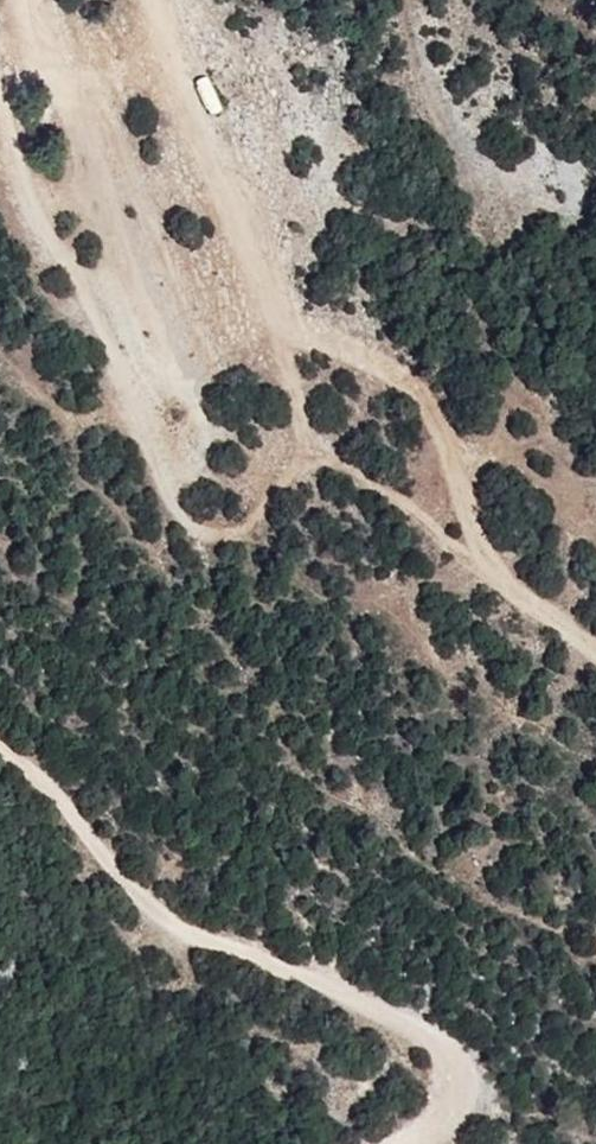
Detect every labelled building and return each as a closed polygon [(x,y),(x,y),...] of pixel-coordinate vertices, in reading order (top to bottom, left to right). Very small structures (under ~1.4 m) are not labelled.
[(194,83),(208,113),(222,107),(207,77),(194,83)]
